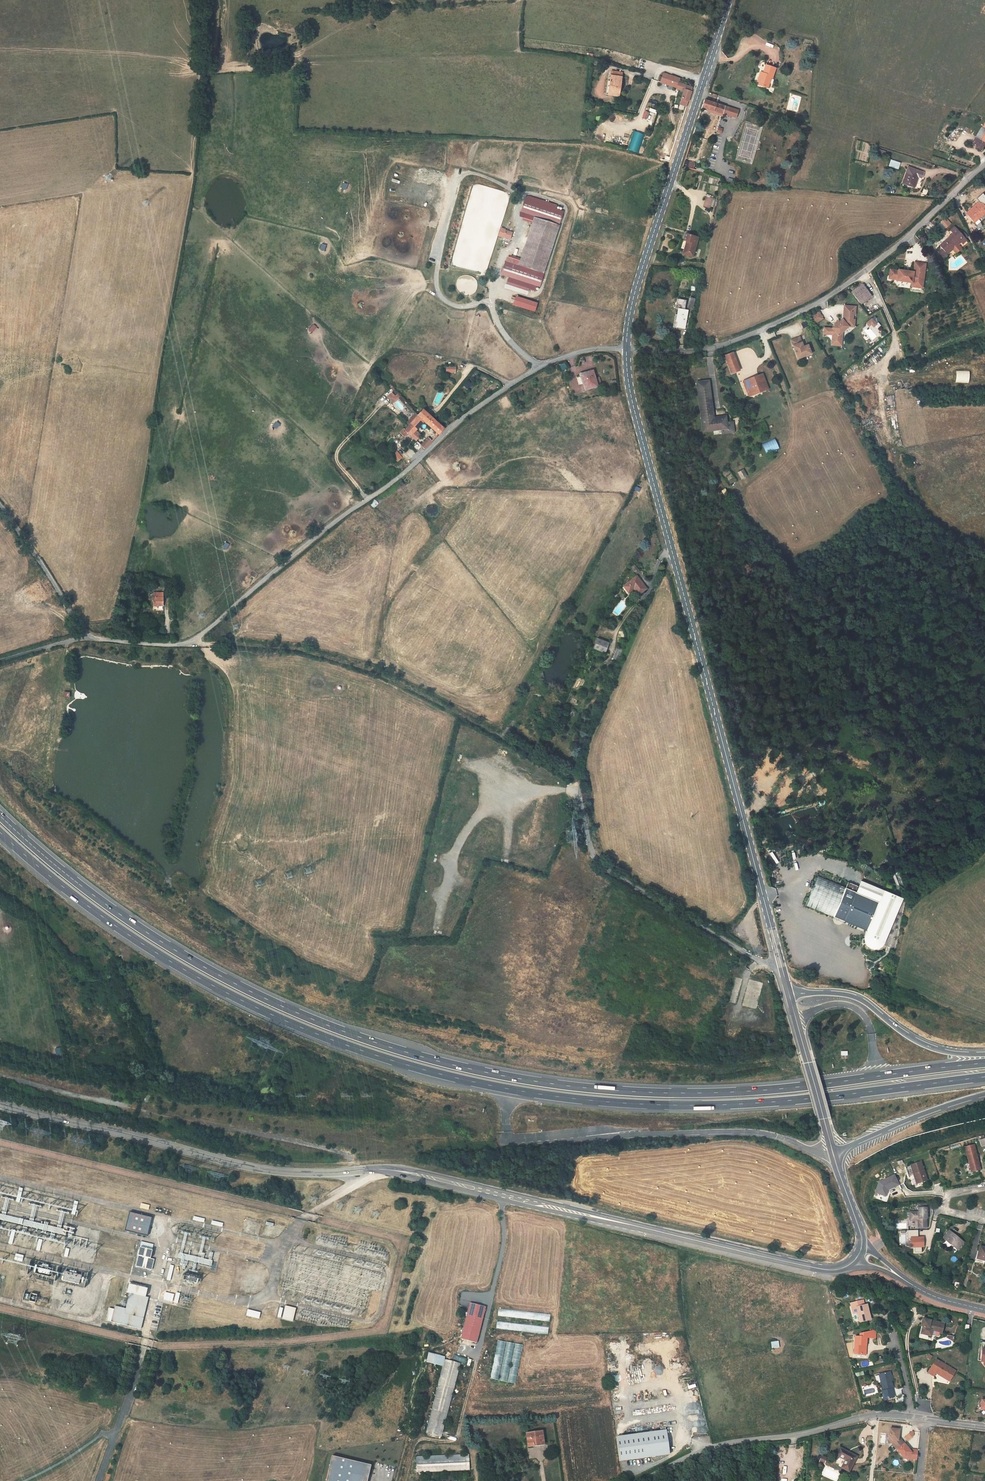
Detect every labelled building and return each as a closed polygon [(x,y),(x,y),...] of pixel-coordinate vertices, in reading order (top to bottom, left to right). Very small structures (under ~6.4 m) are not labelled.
[(772,78),(776,68),(766,65),(763,74),(762,76),(761,75),(759,82),(758,85),(768,88),(771,78),(772,78)] [(611,71),(608,92),(619,93),(622,73),(611,71)] [(660,82),(668,85),(670,76),(663,73),(660,82)] [(679,79),(670,76),(668,85),(677,88),(678,83),(679,79)] [(685,104),(685,106),(686,106),(693,87),(678,83),(677,88),(676,89),(683,91),(681,99),(682,99),(680,103),(685,104)] [(723,114),(725,106),(704,100),(702,107),(723,114)] [(725,106),(723,114),(736,118),(738,111),(725,106)] [(983,127),(982,126),(976,137),(971,144),(982,150),(984,145),(984,123),(983,127)] [(639,153),(645,135),(634,131),(628,149),(639,153)] [(891,167),(898,169),(900,163),(894,160),(891,167)] [(922,178),(924,172),(908,167),(902,183),(914,188),(918,177),(922,178)] [(704,206),(710,208),(713,198),(706,196),(704,206)] [(521,212),(560,224),(564,212),(556,210),(557,206),(530,197),(526,197),(521,212)] [(979,202),(966,213),(974,222),(984,212),(984,208),(979,202)] [(535,217),(519,265),(544,273),(560,226),(535,217)] [(961,235),(953,227),(949,231),(952,234),(944,241),(945,243),(943,245),(941,243),(938,246),(942,250),(946,255),(952,250),(957,245),(960,243),(961,244),(965,240),(964,239),(961,235)] [(683,254),(693,257),(696,244),(696,243),(688,241),(687,241),(683,254)] [(961,249),(957,245),(952,250),(955,254),(961,249)] [(946,255),(942,250),(938,253),(942,258),(944,260),(947,255),(946,255)] [(506,262),(502,274),(540,287),(544,274),(506,262)] [(922,279),(924,265),(913,263),(912,273),(897,271),(896,272),(888,271),(887,280),(895,281),(895,282),(910,284),(914,284),(915,278),(922,279)] [(921,289),(922,279),(915,278),(914,284),(910,284),(910,288),(921,289)] [(861,285),(850,293),(860,305),(870,297),(861,285)] [(538,303),(517,297),(515,305),(535,311),(538,303)] [(687,309),(692,310),(695,298),(690,297),(687,309)] [(841,333),(847,328),(853,329),(853,321),(851,321),(851,316),(854,316),(854,308),(844,307),(843,315),(842,315),(841,321),(831,330),(827,330),(826,336),(831,337),(830,342),(837,342),(837,337),(841,333)] [(685,328),(688,310),(679,309),(678,315),(677,321),(678,322),(677,327),(685,328)] [(818,314),(812,317),(816,323),(821,320),(818,314)] [(810,355),(806,347),(802,348),(798,339),(789,342),(796,361),(810,355)] [(739,370),(732,353),(724,356),(731,373),(739,370)] [(589,366),(578,369),(582,384),(593,382),(589,366)] [(955,370),(955,382),(969,382),(969,371),(955,370)] [(767,388),(762,376),(758,377),(763,389),(767,388)] [(758,377),(743,383),(748,395),(763,389),(758,377)] [(708,381),(696,383),(703,432),(727,429),(726,417),(713,418),(708,381)] [(392,393),(387,398),(393,404),(400,397),(398,395),(395,397),(392,393)] [(444,428),(423,409),(418,415),(424,421),(437,432),(439,434),(444,428)] [(418,415),(416,414),(409,421),(410,423),(418,415)] [(410,423),(404,430),(408,433),(416,440),(420,435),(415,430),(424,421),(418,415),(410,423)] [(428,437),(421,445),(425,448),(432,441),(428,437)] [(774,438),(761,443),(765,453),(778,448),(774,438)] [(390,454),(397,462),(402,457),(396,450),(390,454)] [(737,472),(741,479),(747,475),(743,469),(737,472)] [(404,484),(401,480),(394,485),(383,493),(379,497),(382,501),(385,499),(394,491),(404,484)] [(646,589),(636,576),(623,586),(628,593),(633,589),(638,594),(646,589)] [(163,592),(153,593),(153,597),(153,605),(163,606),(163,597),(163,592)] [(608,644),(597,639),(593,648),(604,653),(608,644)] [(507,764),(505,771),(511,773),(514,766),(507,764)] [(444,796),(442,804),(450,806),(452,798),(444,796)] [(459,817),(461,810),(454,807),(452,814),(459,817)] [(793,856),(786,858),(789,868),(796,867),(793,856)] [(469,869),(471,862),(463,859),(461,866),(469,869)] [(433,870),(432,877),(440,878),(441,871),(433,870)] [(845,888),(817,876),(805,905),(833,917),(845,888)] [(860,880),(855,892),(878,902),(869,924),(864,935),(863,939),(864,943),(866,946),(870,948),(874,949),(878,948),(881,946),(883,943),(902,898),(860,880)] [(850,890),(845,888),(833,917),(838,919),(844,904),(850,890)] [(855,892),(850,890),(844,904),(850,907),(846,914),(869,924),(878,902),(855,892)] [(965,1147),(971,1172),(981,1170),(974,1147),(965,1147)] [(927,1181),(920,1162),(910,1165),(916,1184),(927,1181)] [(910,1165),(905,1167),(908,1178),(914,1176),(910,1165)] [(918,1220),(918,1227),(926,1227),(926,1219),(927,1219),(926,1204),(918,1204),(918,1212),(909,1212),(910,1221),(918,1220)] [(152,1218),(130,1212),(125,1231),(147,1236),(152,1218)] [(963,1242),(949,1231),(943,1238),(957,1249),(963,1242)] [(140,1247),(138,1255),(139,1255),(136,1266),(152,1270),(154,1259),(150,1258),(152,1250),(140,1247)] [(59,1282),(84,1287),(87,1273),(63,1268),(63,1267),(42,1262),(41,1264),(29,1262),(26,1272),(60,1279),(59,1282)] [(148,1289),(129,1284),(127,1292),(129,1293),(126,1308),(115,1306),(111,1322),(141,1329),(148,1297),(146,1297),(148,1289)] [(870,1320),(867,1305),(864,1305),(863,1300),(855,1302),(855,1305),(851,1306),(852,1314),(857,1313),(860,1322),(870,1320)] [(476,1343),(485,1307),(470,1303),(461,1339),(476,1343)] [(296,1308),(285,1306),(282,1318),(293,1321),(296,1308)] [(260,1313),(248,1309),(246,1315),(259,1318),(260,1315),(260,1313)] [(930,1319),(923,1317),(921,1324),(923,1325),(920,1334),(931,1337),(932,1331),(941,1334),(944,1324),(930,1320),(930,1319)] [(854,1336),(854,1354),(863,1355),(863,1346),(866,1346),(867,1337),(873,1338),(873,1331),(860,1334),(860,1337),(854,1336)] [(497,1340),(491,1379),(516,1384),(522,1345),(497,1340)] [(460,1363),(444,1359),(438,1384),(426,1433),(441,1437),(454,1388),(460,1363)] [(955,1371),(936,1359),(928,1373),(934,1376),(936,1373),(937,1372),(950,1380),(955,1371)] [(891,1371),(879,1375),(883,1391),(881,1392),(884,1400),(894,1397),(892,1389),(894,1389),(892,1381),(890,1376),(892,1375),(891,1371)] [(936,1373),(949,1381),(950,1380),(937,1372),(936,1373)] [(668,1454),(665,1429),(615,1435),(618,1460),(668,1454)] [(900,1430),(890,1430),(890,1437),(893,1441),(893,1443),(902,1455),(907,1455),(909,1458),(917,1459),(918,1450),(914,1449),(911,1452),(903,1441),(899,1441),(900,1430)] [(534,1444),(543,1443),(542,1431),(529,1433),(527,1444),(528,1445),(534,1444)] [(856,1456),(840,1448),(837,1455),(846,1460),(842,1467),(849,1471),(856,1456)] [(469,1454),(416,1457),(417,1472),(469,1470),(469,1454)] [(371,1465),(332,1456),(326,1480),(367,1480),(371,1465)]
